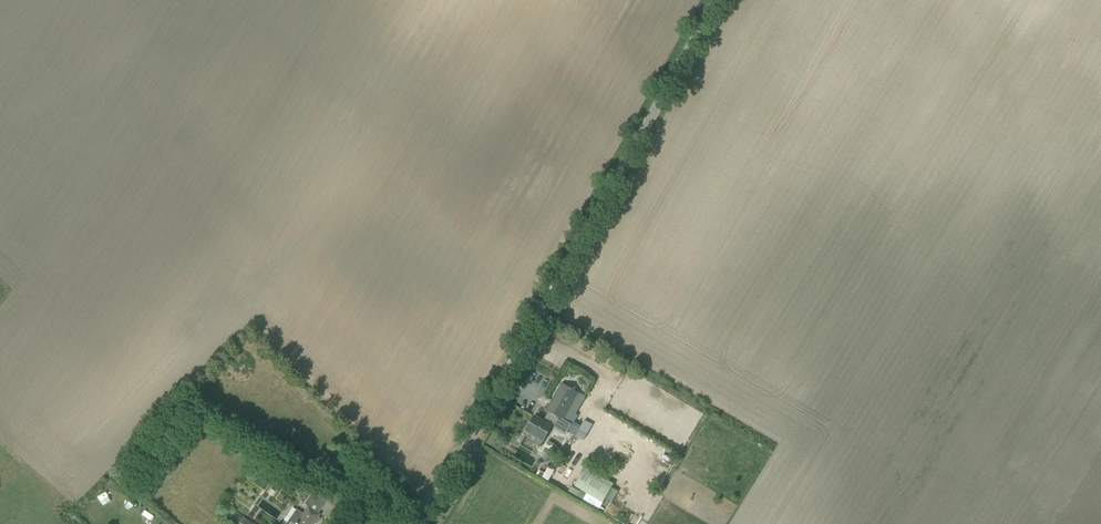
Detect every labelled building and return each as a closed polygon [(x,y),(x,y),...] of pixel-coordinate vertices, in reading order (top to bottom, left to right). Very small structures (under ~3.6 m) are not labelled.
[(584,377),(581,383),(588,386),(591,381),(584,377)] [(535,417),(527,431),(536,437),(533,443),(540,447),(543,441),(550,428),(556,431),(558,429),(566,434),(571,425),(562,420),(578,393),(571,389),(562,384),(546,411),(549,413),(543,422),(535,417)] [(592,425),(584,420),(575,436),(583,440),(592,425)] [(279,439),(274,447),(292,459),(297,452),(279,439)] [(539,470),(536,475),(541,478),(547,481),(554,469),(547,466),(544,472),(539,470)] [(583,466),(572,485),(601,502),(612,483),(583,466)] [(549,482),(560,488),(564,481),(553,475),(549,482)] [(296,510),(286,523),(313,523),(319,515),(318,514),(327,502),(313,492),(304,505),(308,507),(302,514),(296,510)] [(334,496),(329,503),(336,508),(341,501),(334,496)]
